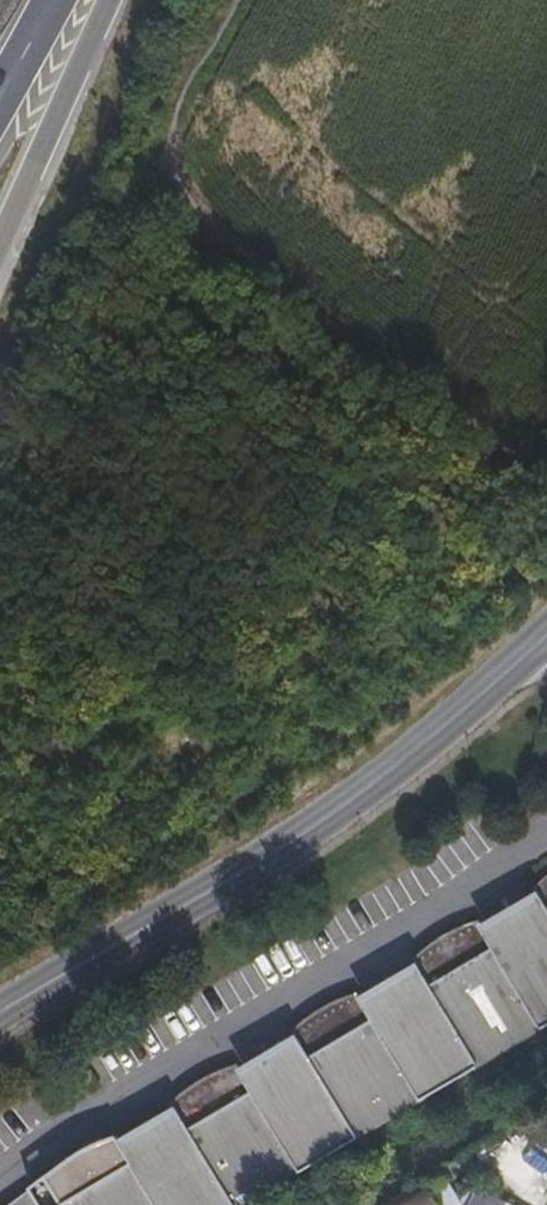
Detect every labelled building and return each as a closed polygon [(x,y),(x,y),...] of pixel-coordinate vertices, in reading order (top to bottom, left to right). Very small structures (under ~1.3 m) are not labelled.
[(286,1179),(546,1019),(546,877),(496,908),(485,908),(474,912),(462,917),(449,925),(440,933),(432,944),(431,948),(372,984),(363,984),(353,985),(341,991),(330,997),(318,1006),(308,1018),(306,1024),(266,1048),(250,1058),(239,1057),(219,1064),(210,1069),(199,1076),(191,1085),(186,1092),(183,1099),(128,1133),(120,1132),(105,1137),(87,1146),(69,1157),(58,1167),(46,1179),(45,1183),(41,1184),(53,1204),(243,1204),(286,1179)] [(481,1181),(467,1204),(524,1204),(481,1181)] [(424,1184),(387,1204),(436,1204),(424,1184)]
